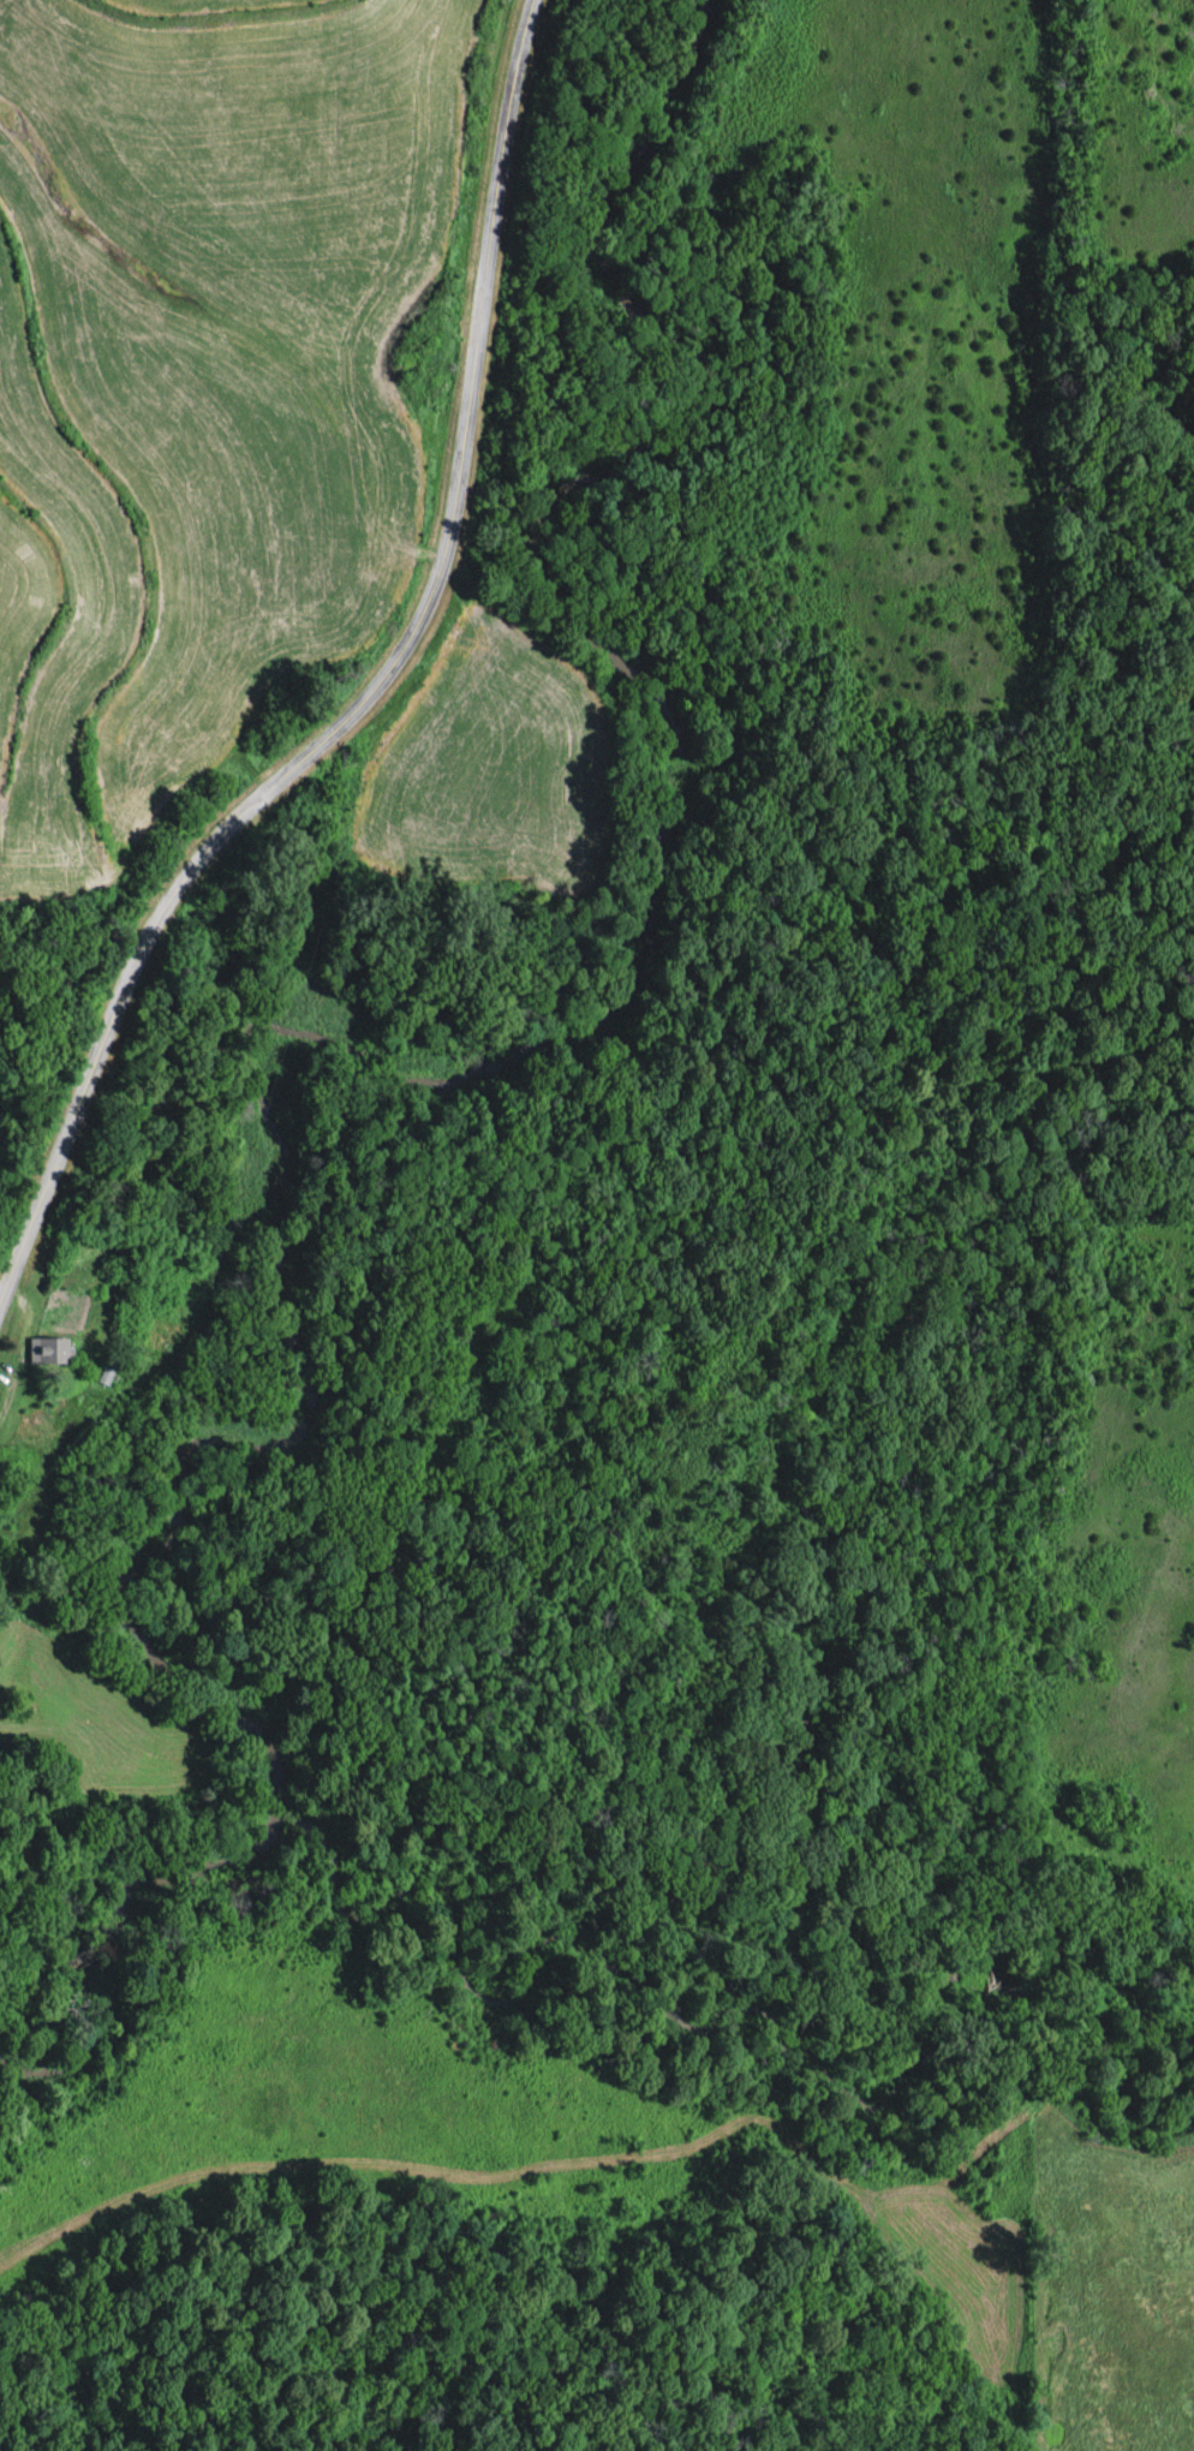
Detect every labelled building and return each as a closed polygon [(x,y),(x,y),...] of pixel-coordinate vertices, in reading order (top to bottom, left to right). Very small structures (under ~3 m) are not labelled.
[(64,1361),(64,1334),(25,1334),(25,1361),(64,1361)]
